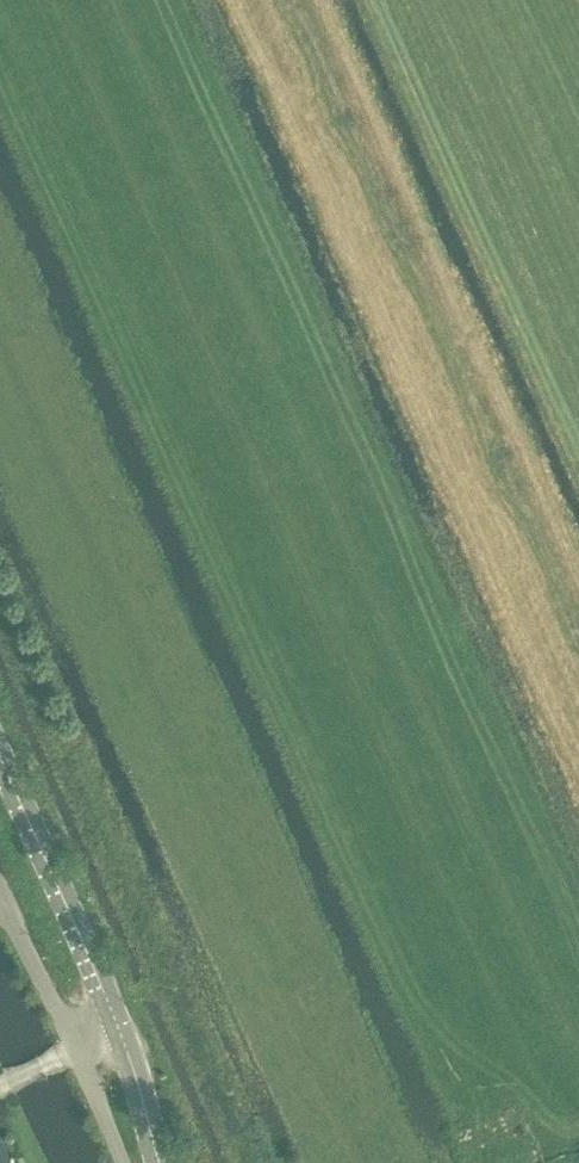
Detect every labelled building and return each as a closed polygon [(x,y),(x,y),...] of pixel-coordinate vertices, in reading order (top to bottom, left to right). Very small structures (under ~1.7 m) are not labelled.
[(0,1137),(0,1162),(11,1162),(0,1137)]
